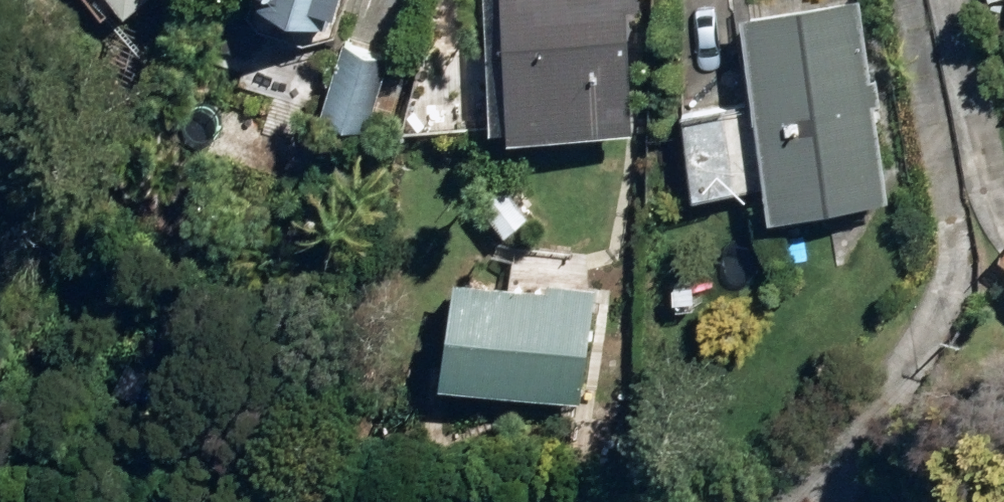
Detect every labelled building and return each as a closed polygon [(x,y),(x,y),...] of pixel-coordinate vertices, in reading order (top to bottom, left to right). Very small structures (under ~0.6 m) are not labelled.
[(316,16),(321,0),(268,0),(316,16)] [(475,125),(611,121),(608,0),(471,0),(475,125)] [(744,207),(870,192),(860,99),(866,99),(864,73),(856,74),(848,0),(806,0),(724,9),(734,101),(669,108),(677,188),(741,181),(744,207)] [(305,103),(351,120),(376,52),(330,35),(305,103)] [(415,374),(565,394),(580,291),(429,269),(415,374)]
